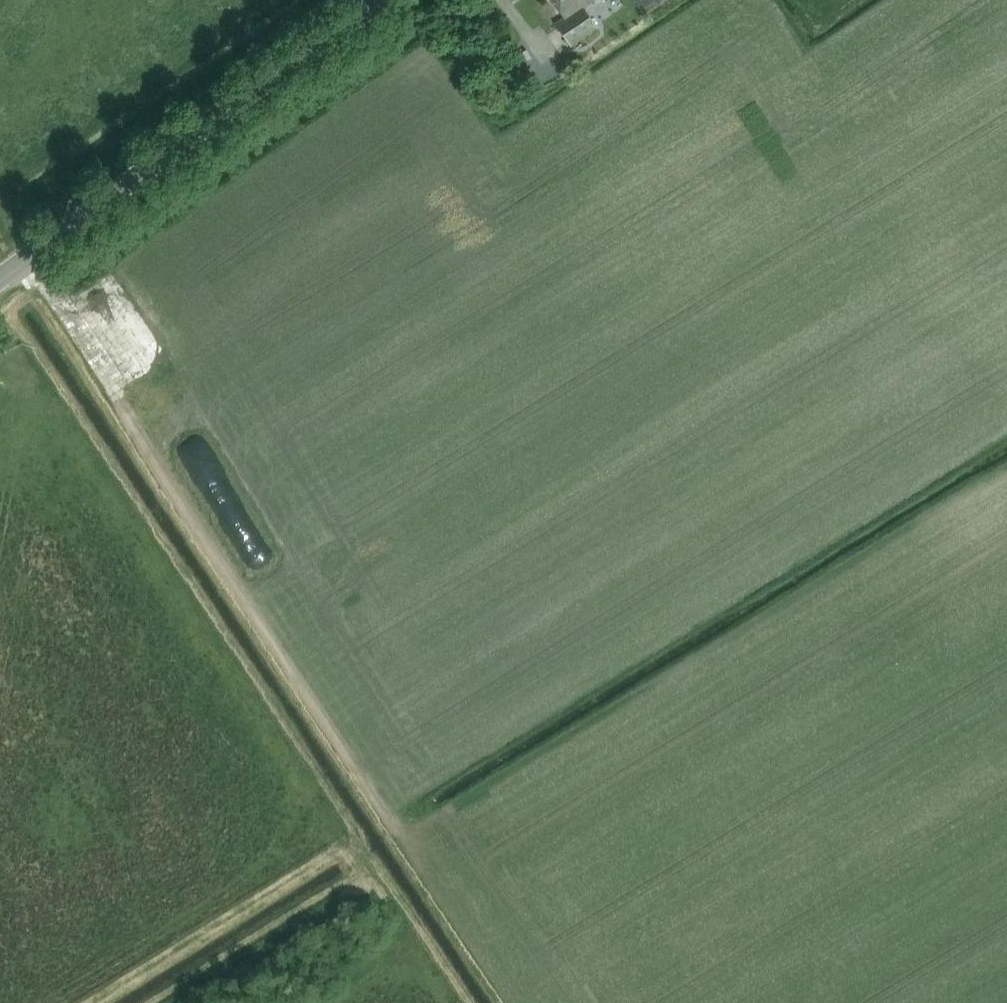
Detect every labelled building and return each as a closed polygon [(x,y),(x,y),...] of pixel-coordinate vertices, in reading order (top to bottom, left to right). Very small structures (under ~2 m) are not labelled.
[(564,18),(555,24),(570,46),(597,27),(584,7),(594,0),(551,0),(564,18)] [(644,14),(665,0),(635,0),(634,0),(644,14)]
